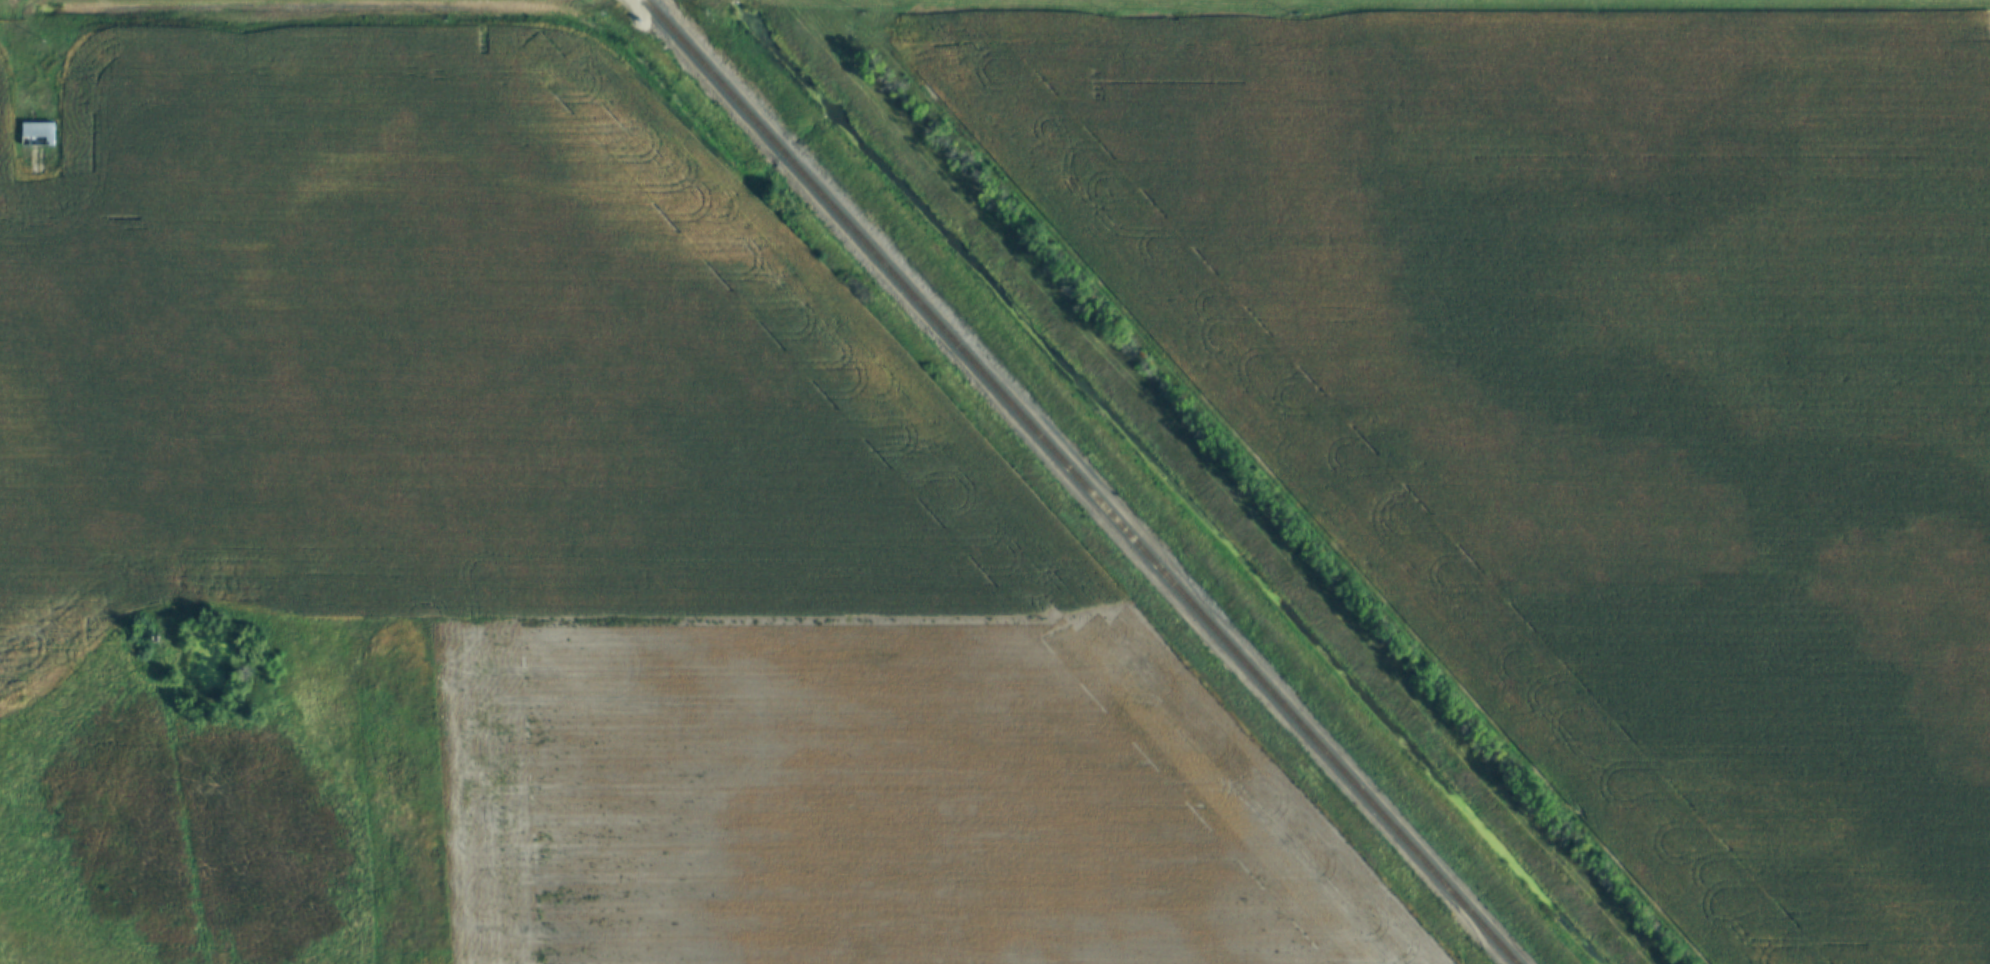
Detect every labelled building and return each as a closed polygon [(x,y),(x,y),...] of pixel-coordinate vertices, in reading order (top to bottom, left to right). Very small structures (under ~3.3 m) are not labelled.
[(21,123),(53,123),(53,147),(21,147),(21,123)]
